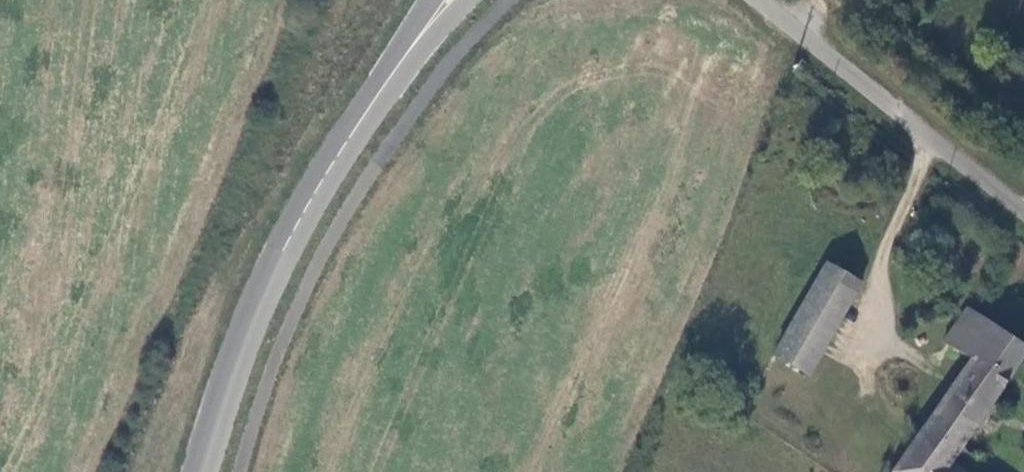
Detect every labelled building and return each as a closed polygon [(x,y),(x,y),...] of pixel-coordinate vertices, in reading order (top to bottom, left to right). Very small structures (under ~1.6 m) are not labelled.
[(863,283),(832,262),(775,355),(808,375),(863,283)] [(894,471),(972,471),(980,459),(965,450),(1023,354),(1023,350),(1022,348),(990,329),(962,311),(942,341),(969,360),(894,471)]
